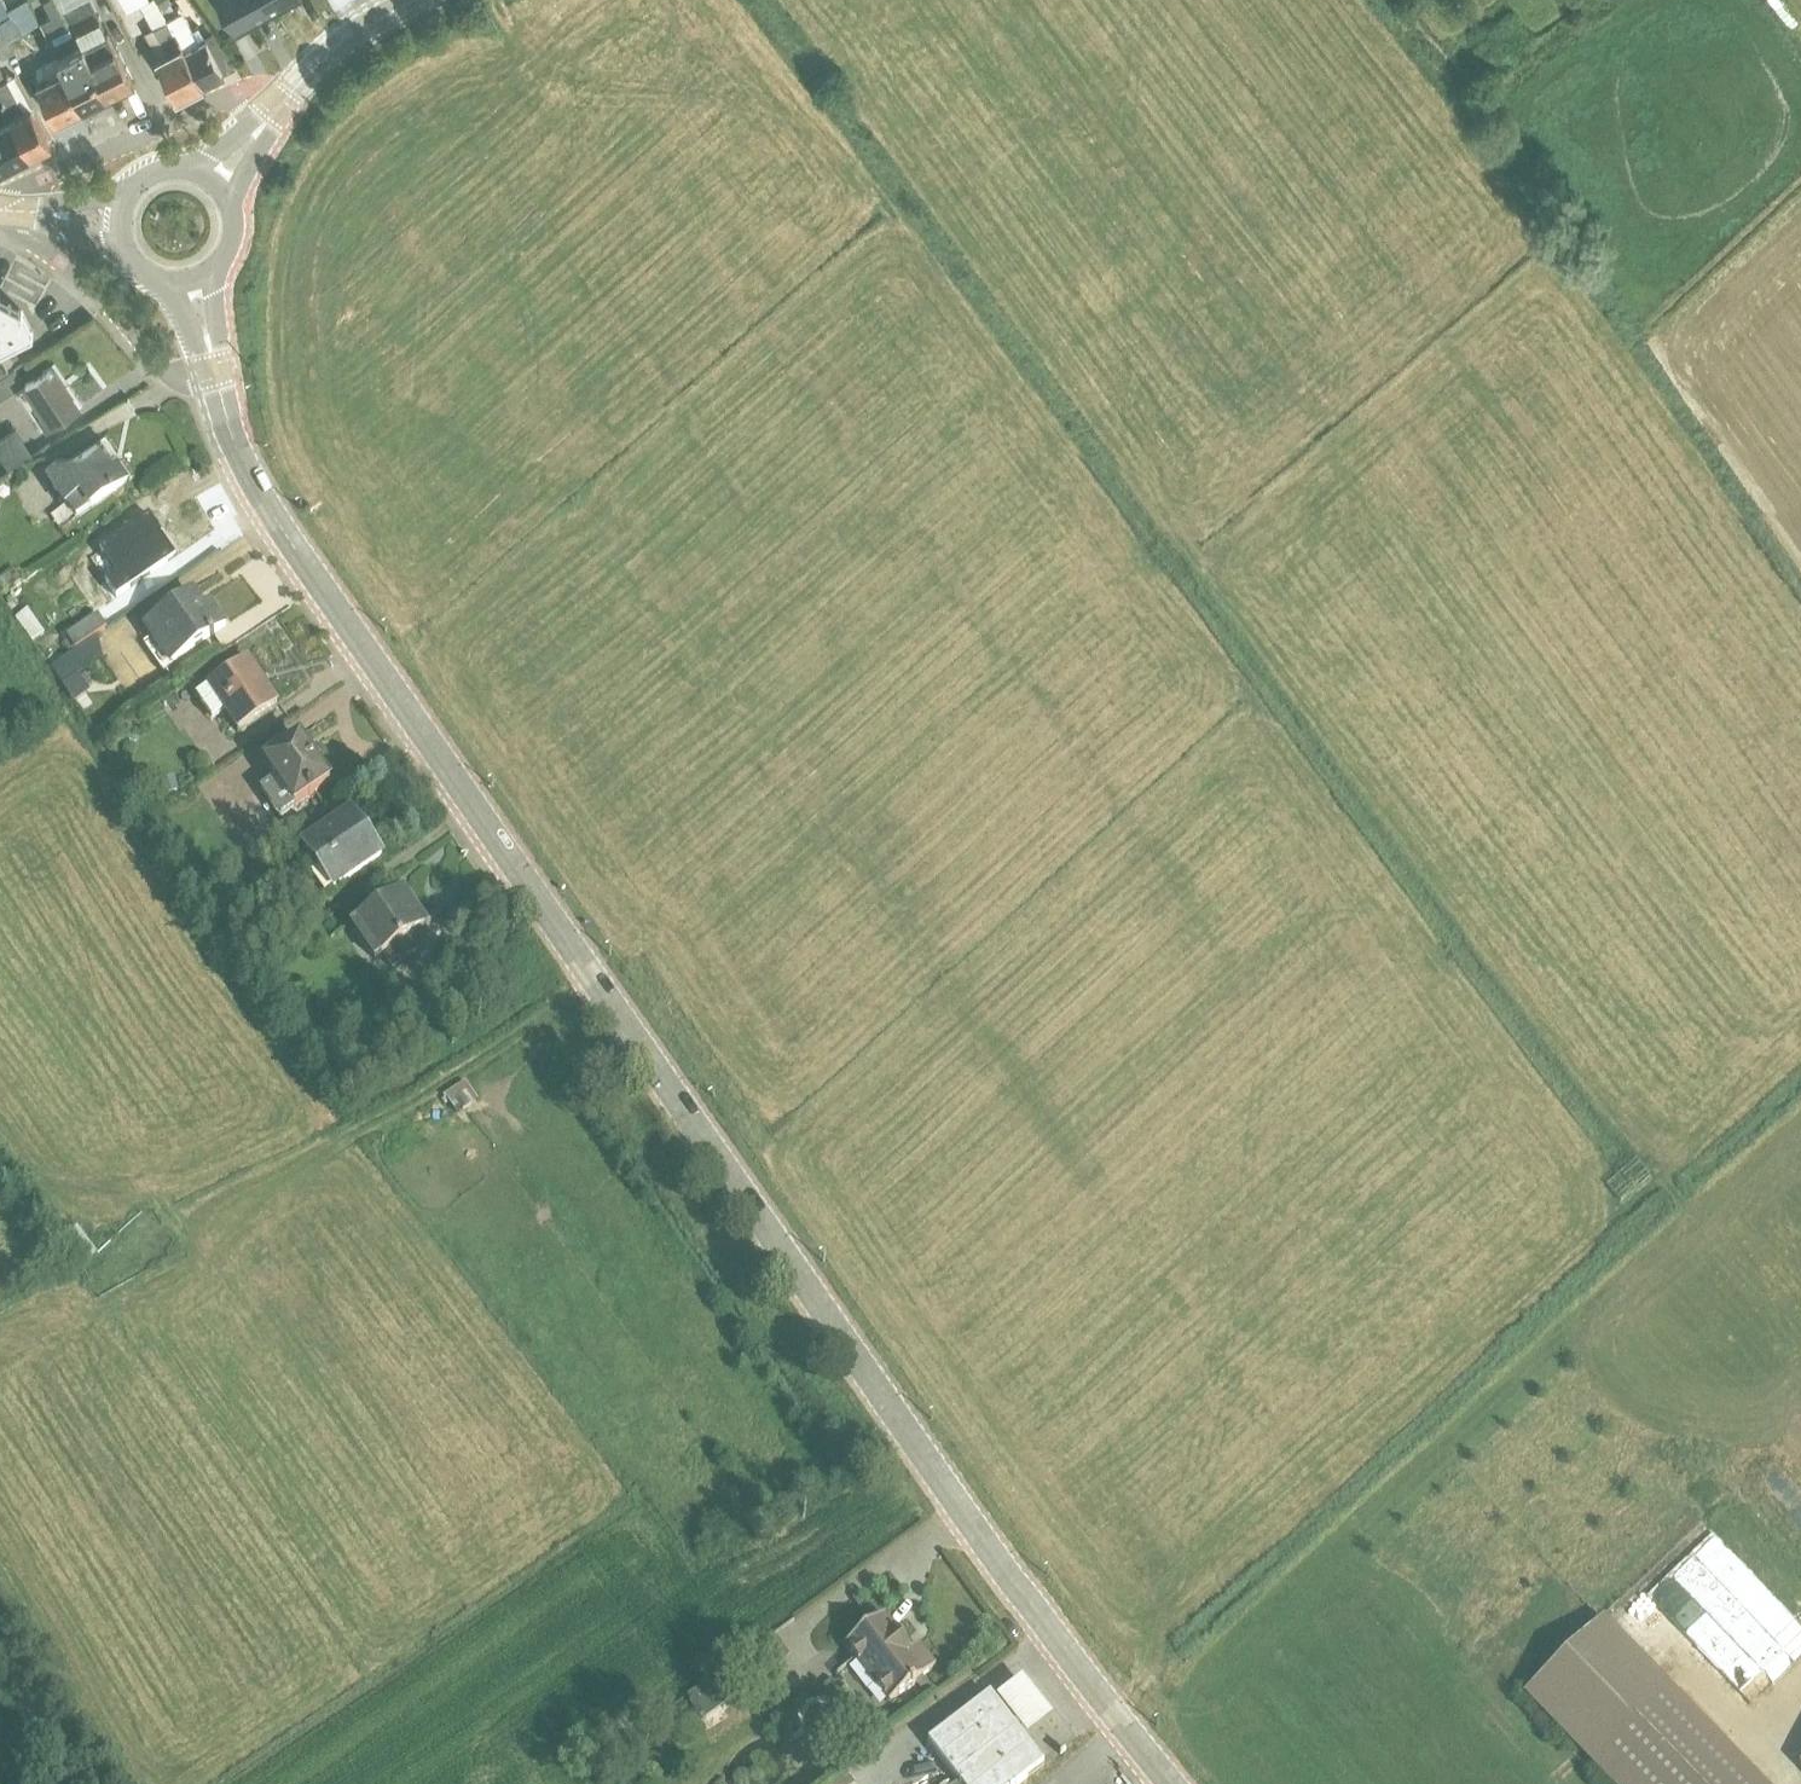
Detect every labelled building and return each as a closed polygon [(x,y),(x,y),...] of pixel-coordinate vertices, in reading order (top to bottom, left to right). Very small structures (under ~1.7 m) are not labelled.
[(12,16),(3,0),(0,0),(0,23),(12,16)] [(59,0),(49,0),(44,3),(51,17),(41,23),(50,43),(58,58),(83,110),(106,99),(84,45),(59,0)] [(106,99),(135,84),(90,0),(59,0),(84,45),(106,99)] [(156,0),(121,0),(128,13),(140,6),(153,29),(145,34),(159,58),(155,60),(177,99),(177,100),(203,87),(156,0)] [(203,87),(237,70),(214,34),(205,40),(198,28),(193,31),(180,8),(174,10),(171,4),(172,3),(170,0),(156,0),(203,87)] [(260,0),(216,0),(236,36),(270,17),(260,0)] [(270,17),(302,0),(260,0),(270,17)] [(0,32),(0,55),(2,60),(15,53),(2,31),(0,32)] [(83,110),(58,58),(38,67),(37,85),(35,86),(56,123),(67,118),(68,120),(81,115),(79,112),(83,110)] [(11,122),(31,158),(52,147),(16,78),(9,81),(0,68),(0,103),(11,122)] [(17,166),(31,158),(11,122),(0,128),(0,175),(17,166)] [(33,335),(22,312),(0,300),(0,352),(33,335)] [(24,387),(16,392),(41,428),(43,426),(47,432),(80,409),(52,368),(24,387)] [(24,387),(14,372),(0,382),(0,403),(16,392),(24,387)] [(0,445),(0,462),(10,476),(33,460),(16,434),(0,445)] [(101,442),(48,477),(75,517),(128,482),(101,442)] [(150,514),(99,548),(115,570),(104,578),(116,595),(176,555),(160,532),(163,530),(161,531),(150,514)] [(0,578),(0,583),(4,589),(23,576),(17,567),(0,578)] [(186,595),(143,625),(152,638),(145,642),(163,667),(169,663),(171,666),(216,636),(214,634),(226,626),(209,601),(196,610),(186,595)] [(28,604),(16,613),(33,637),(45,629),(28,604)] [(75,646),(95,632),(106,624),(98,612),(68,633),(75,646)] [(95,632),(75,646),(51,663),(53,666),(64,680),(102,653),(100,638),(98,635),(95,632)] [(249,658),(197,693),(214,717),(224,710),(238,730),(279,702),(249,658)] [(275,776),(261,785),(279,813),(331,779),(301,735),(264,759),(275,776)] [(352,810),(302,844),(332,888),(382,854),(352,810)] [(404,885),(351,922),(375,957),(384,951),(393,964),(418,947),(408,933),(428,920),(404,885)] [(466,1078),(445,1092),(458,1111),(479,1098),(466,1078)] [(1628,1166),(1605,1185),(1621,1204),(1651,1178),(1635,1159),(1628,1166)] [(1800,1608),(1800,1593),(1734,1514),(1634,1597),(1727,1707),(1800,1646),(1800,1636),(1787,1620),(1800,1608)] [(884,1615),(846,1645),(855,1657),(890,1702),(936,1666),(919,1643),(911,1649),(884,1615)] [(1525,1694),(1611,1783),(1763,1783),(1604,1618),(1525,1694)] [(774,1632),(687,1693),(691,1699),(689,1700),(702,1719),(770,1671),(769,1669),(790,1654),(774,1632)] [(855,1657),(846,1645),(819,1648),(831,1677),(855,1657)] [(929,1744),(960,1783),(1021,1783),(1044,1766),(991,1697),(929,1744)]
